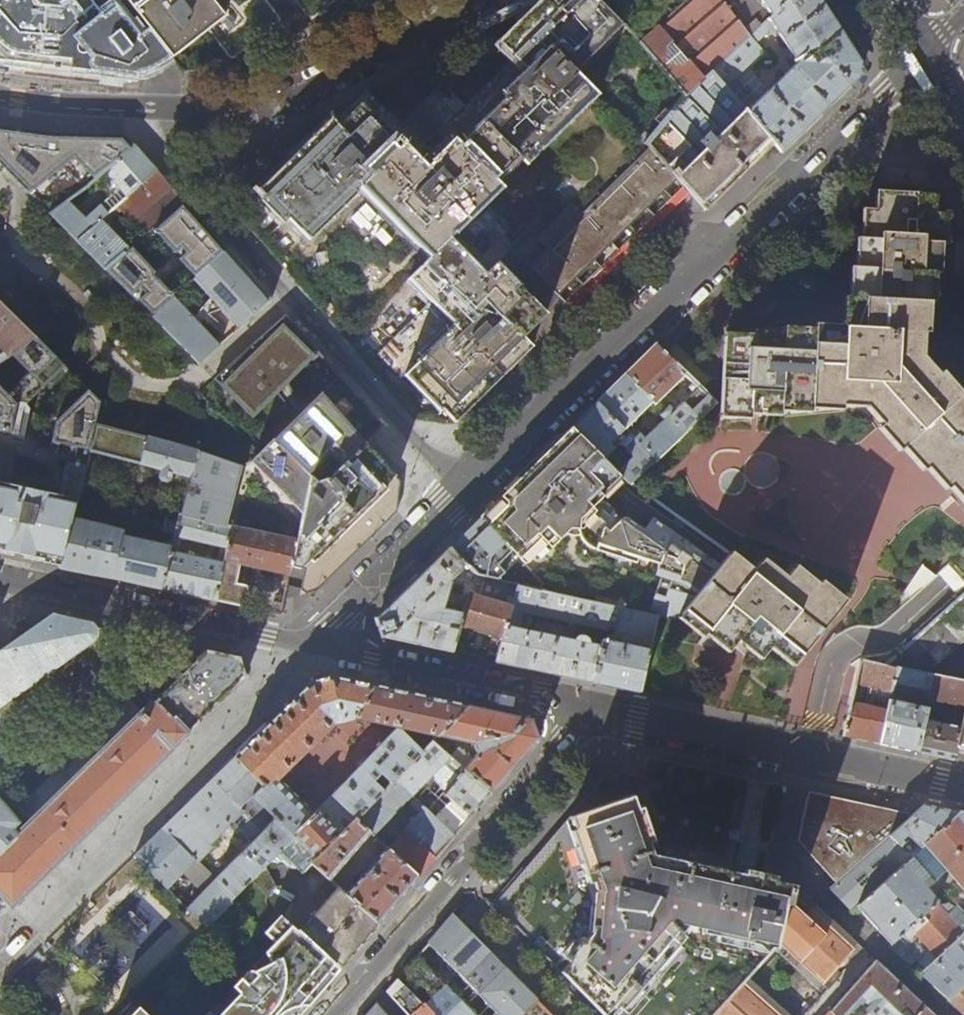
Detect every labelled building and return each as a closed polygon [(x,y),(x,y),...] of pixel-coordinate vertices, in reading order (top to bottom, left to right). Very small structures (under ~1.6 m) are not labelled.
[(5,59),(12,62),(52,67),(52,51),(103,52),(103,73),(114,74),(131,74),(138,74),(144,73),(159,67),(167,62),(172,58),(149,30),(139,37),(113,5),(101,15),(89,0),(79,0),(80,2),(76,5),(81,11),(76,16),(66,4),(60,9),(32,6),(33,0),(0,0),(0,55),(5,59)] [(149,30),(172,58),(208,29),(230,55),(233,57),(237,56),(279,23),(280,22),(280,19),(278,15),(266,0),(212,0),(211,1),(210,0),(125,0),(149,30)] [(602,0),(563,0),(557,5),(551,0),(548,0),(538,11),(503,46),(526,70),(514,81),(503,92),(507,98),(460,144),(455,139),(430,163),(431,164),(428,168),(404,143),(405,143),(399,138),(393,144),(376,126),(380,122),(362,103),(340,126),(333,119),(299,153),(261,189),(310,238),(358,191),(357,190),(361,186),(431,257),(410,278),(456,324),(454,326),(453,325),(417,360),(418,361),(406,374),(442,411),(443,410),(455,423),(475,404),(493,386),(517,362),(531,348),(521,338),(545,315),(520,287),(521,286),(498,262),(486,273),(452,239),(456,234),(457,236),(497,197),(530,230),(512,247),(557,295),(678,178),(648,145),(648,146),(577,72),(625,26),(602,0)] [(311,16),(312,17),(316,17),(337,0),(298,0),(311,16)] [(639,42),(686,96),(712,73),(749,38),(731,14),(724,3),(721,0),(687,0),(639,42)] [(838,28),(820,0),(791,0),(749,38),(712,73),(773,143),(782,153),(822,114),(859,78),(861,62),(838,28)] [(766,10),(753,21),(742,6),(731,14),(749,38),(791,0),(760,0),(766,10)] [(103,73),(103,52),(52,51),(52,67),(103,73)] [(773,143),(712,73),(686,96),(671,115),(662,127),(648,145),(678,178),(690,192),(705,210),(717,198),(749,167),(773,143)] [(662,127),(671,115),(667,111),(657,121),(662,127)] [(52,214),(82,190),(90,183),(136,147),(123,133),(53,132),(13,126),(0,125),(0,163),(5,167),(16,179),(52,214)] [(147,160),(136,147),(90,183),(94,189),(108,177),(115,185),(81,214),(73,205),(86,195),(82,190),(52,214),(78,241),(158,172),(147,160)] [(173,189),(158,172),(78,241),(107,270),(185,202),(173,189)] [(960,395),(957,397),(949,388),(937,375),(933,377),(917,360),(919,335),(923,335),(925,304),(929,304),(931,274),(934,274),(937,245),(940,245),(942,215),(934,214),(935,200),(899,198),(875,196),(874,209),(868,209),(865,239),(861,239),(859,269),(856,269),(854,299),(850,299),(847,331),(815,329),(815,333),(785,331),(784,336),(770,336),(755,335),(755,339),(724,338),(720,413),(750,414),(751,410),(782,412),(783,407),(811,408),(812,404),(842,406),(842,402),(867,404),(884,423),(881,426),(901,449),(904,446),(924,469),(928,466),(947,487),(951,484),(963,499),(963,399),(960,395)] [(203,223),(185,202),(107,270),(128,291),(132,295),(148,277),(130,259),(147,244),(150,246),(149,247),(150,249),(147,252),(151,258),(155,254),(162,262),(203,223)] [(183,290),(227,250),(215,237),(210,231),(169,269),(179,280),(164,293),(148,277),(132,295),(154,317),(174,299),(183,290)] [(246,272),(227,250),(183,290),(198,307),(204,307),(220,293),(229,303),(213,317),(214,323),(228,339),(271,300),(246,272)] [(219,347),(174,299),(154,317),(200,364),(219,347)] [(13,354),(35,337),(0,300),(0,363),(13,354)] [(289,318),(285,314),(214,377),(224,388),(294,325),(289,318)] [(308,340),(294,325),(224,388),(251,416),(276,393),(287,382),(304,366),(318,352),(308,340)] [(35,337),(13,354),(29,370),(8,391),(0,383),(0,431),(9,433),(15,404),(24,406),(64,366),(35,337)] [(664,354),(655,346),(629,371),(627,374),(659,406),(665,412),(685,432),(714,404),(664,354)] [(318,352),(304,366),(326,386),(338,375),(326,361),(318,352)] [(621,380),(598,402),(625,428),(635,419),(638,422),(645,416),(642,412),(648,406),(651,409),(654,407),(657,408),(659,406),(627,374),(621,380)] [(327,478),(370,437),(382,425),(375,416),(348,386),(338,375),(326,386),(301,411),(295,417),(272,438),(273,439),(310,476),(315,481),(327,478)] [(287,382),(276,393),(295,417),(301,411),(287,382)] [(55,422),(51,442),(89,452),(95,426),(100,403),(87,389),(55,422)] [(575,425),(573,426),(600,452),(615,438),(632,455),(643,445),(629,432),(625,428),(598,402),(575,425)] [(657,459),(685,432),(665,412),(662,415),(666,419),(646,439),(634,427),(629,432),(643,445),(652,454),(657,459)] [(141,466),(148,441),(95,426),(89,452),(88,453),(141,466)] [(489,509),(480,518),(506,544),(525,564),(532,557),(534,559),(535,560),(536,559),(538,559),(539,558),(558,540),(570,529),(578,530),(580,539),(583,543),(586,547),(590,549),(655,571),(653,577),(659,579),(647,614),(658,617),(674,620),(680,613),(718,564),(652,517),(644,529),(626,517),(623,516),(619,518),(600,498),(624,476),(600,452),(573,426),(568,431),(545,454),(534,465),(499,499),(489,509)] [(388,457),(370,437),(327,478),(315,481),(310,476),(303,512),(297,540),(291,568),(305,571),(301,590),(306,593),(318,590),(336,572),(373,535),(396,512),(401,472),(388,457)] [(303,512),(310,476),(273,439),(259,454),(252,461),(303,512)] [(193,451),(148,440),(148,441),(141,466),(161,471),(159,479),(160,482),(166,483),(169,481),(171,474),(191,479),(197,455),(193,451)] [(8,484),(15,449),(0,445),(0,482),(8,484)] [(652,463),(657,459),(652,454),(648,458),(652,463)] [(226,526),(242,467),(197,455),(191,479),(181,516),(226,526)] [(60,495),(78,498),(85,467),(66,463),(60,495)] [(47,492),(46,500),(18,494),(20,486),(8,484),(0,482),(0,551),(3,551),(28,556),(44,560),(62,564),(73,519),(78,498),(60,495),(47,492)] [(47,492),(20,486),(18,494),(46,500),(47,492)] [(230,527),(226,526),(181,516),(179,516),(160,589),(184,594),(215,601),(230,527)] [(506,544),(480,518),(454,543),(449,548),(467,567),(475,576),(506,544)] [(73,519),(62,564),(61,568),(88,574),(112,579),(123,538),(124,532),(73,519)] [(297,540),(230,527),(215,601),(243,606),(247,582),(235,580),(238,563),(289,576),(291,568),(297,540)] [(170,548),(123,538),(112,579),(134,584),(160,589),(170,548)] [(467,567),(449,548),(432,565),(380,615),(377,618),(380,627),(383,637),(424,646),(453,652),(461,625),(464,614),(462,613),(443,608),(453,581),(467,567)] [(750,574),(725,555),(718,564),(680,613),(706,635),(710,631),(732,649),(741,639),(752,647),(764,656),(773,645),(796,663),(844,603),(819,583),(816,587),(793,569),(782,581),(759,563),(750,574)] [(939,573),(957,592),(963,585),(963,580),(949,564),(939,573)] [(894,608),(898,611),(936,577),(923,565),(894,608)] [(540,591),(544,583),(531,570),(523,588),(540,591)] [(503,638),(518,586),(519,585),(482,577),(477,596),(469,594),(462,613),(464,614),(461,625),(503,638)] [(619,608),(540,591),(523,588),(518,586),(503,638),(496,661),(546,672),(594,682),(603,642),(597,640),(596,646),(588,644),(588,641),(587,639),(585,637),(583,636),(580,636),(578,637),(575,641),(534,632),(535,628),(531,627),(534,614),(606,630),(609,619),(617,620),(619,608)] [(262,611),(281,615),(286,591),(269,587),(262,611)] [(963,638),(963,595),(885,666),(897,669),(923,674),(963,638)] [(647,614),(619,608),(617,620),(614,636),(604,640),(603,642),(594,682),(618,688),(642,693),(658,617),(647,614)] [(106,629),(50,617),(0,652),(0,703),(106,629)] [(123,652),(141,656),(145,653),(148,638),(123,632),(120,648),(123,652)] [(13,904),(46,873),(217,705),(246,677),(240,658),(207,650),(17,837),(0,854),(0,891),(13,904)] [(897,669),(885,666),(861,661),(855,684),(886,691),(882,709),(851,702),(843,736),(861,740),(879,744),(897,669)] [(934,677),(923,674),(897,669),(879,744),(899,748),(917,752),(925,719),(927,709),(905,704),(906,699),(899,698),(900,692),(929,699),(934,677)] [(312,682),(274,719),(236,757),(263,785),(254,794),(295,836),(318,858),(356,819),(393,780),(423,749),(403,729),(396,728),(314,813),(278,778),(335,721),(352,718),(375,686),(331,677),(312,682)] [(934,677),(929,699),(957,705),(955,715),(958,716),(957,726),(925,719),(917,752),(936,756),(954,760),(956,747),(963,712),(963,683),(934,677)] [(411,694),(375,686),(352,718),(396,728),(403,729),(435,736),(465,706),(411,694)] [(465,706),(435,736),(432,740),(442,748),(441,737),(475,744),(475,748),(477,752),(471,760),(458,749),(451,756),(451,757),(450,758),(491,793),(514,766),(538,739),(531,720),(495,712),(465,706)] [(451,756),(442,748),(432,740),(423,749),(393,780),(410,796),(415,800),(455,836),(471,817),(491,793),(450,758),(451,757),(451,756)] [(184,808),(163,829),(235,897),(295,836),(254,794),(263,785),(236,757),(184,808)] [(713,1014),(744,980),(748,976),(774,946),(778,942),(780,941),(778,938),(785,907),(791,907),(793,902),(796,885),(792,884),(780,881),(763,878),(742,873),(732,871),(752,780),(647,758),(643,777),(629,774),(630,772),(615,769),(615,771),(609,770),(567,820),(495,904),(558,968),(605,1014),(712,1014),(713,1014)] [(373,835),(410,796),(393,780),(356,819),(371,833),(373,835)] [(888,837),(913,815),(912,815),(824,796),(810,793),(800,840),(803,842),(836,883),(888,837)] [(434,860),(455,836),(415,800),(409,806),(418,814),(388,849),(419,877),(434,860)] [(0,804),(0,854),(17,837),(10,830),(17,822),(0,804)] [(929,805),(913,815),(888,837),(910,857),(920,848),(919,846),(922,844),(959,811),(929,805)] [(959,811),(922,844),(947,871),(963,889),(963,812),(959,811)] [(329,880),(371,833),(356,819),(318,858),(312,865),(329,880)] [(207,926),(235,897),(163,829),(138,854),(135,857),(168,889),(185,871),(205,892),(188,908),(207,926)] [(904,863),(910,857),(888,837),(836,883),(830,889),(841,900),(853,911),(857,907),(904,863)] [(927,889),(947,871),(922,844),(919,846),(920,848),(910,857),(904,863),(927,889)] [(407,892),(419,877),(388,849),(387,848),(346,895),(379,924),(384,918),(407,892)] [(904,863),(857,907),(872,924),(891,944),(889,946),(911,965),(917,959),(923,952),(917,945),(920,941),(936,958),(919,973),(933,985),(948,1000),(963,985),(963,933),(935,903),(937,901),(927,889),(904,863)] [(828,915),(796,885),(793,902),(806,914),(812,908),(853,947),(857,943),(828,915)] [(356,951),(379,924),(346,895),(342,892),(322,916),(316,911),(308,921),(313,926),(304,936),(341,968),(356,951)] [(780,941),(778,942),(822,983),(846,956),(853,947),(812,908),(806,914),(793,902),(791,907),(785,907),(778,938),(780,941)] [(500,1014),(520,1014),(537,1000),(520,983),(473,935),(453,915),(440,930),(428,944),(448,963),(458,973),(488,1003),(500,1014)] [(276,944),(293,926),(293,925),(286,919),(269,938),(275,944),(276,944)] [(271,1007),(307,968),(316,975),(313,979),(323,989),(341,968),(304,936),(293,926),(276,944),(281,948),(220,1014),(264,1014),(271,1007)] [(778,942),(774,946),(818,988),(822,983),(778,942)] [(423,949),(417,957),(436,976),(448,963),(428,944),(423,949)] [(436,976),(417,957),(408,967),(398,978),(433,1014),(474,1014),(442,982),(436,976)] [(915,998),(874,960),(849,988),(829,1010),(835,1014),(898,1014),(902,1010),(907,1014),(934,1014),(915,998)] [(313,979),(316,975),(307,968),(271,1007),(280,1014),(292,1014),(301,1004),(307,1008),(316,997),(323,989),(313,979)] [(442,982),(474,1014),(476,1014),(488,1003),(458,973),(449,982),(446,979),(442,982)] [(744,980),(782,1014),(791,1014),(748,976),(744,980)] [(398,978),(392,986),(386,992),(407,1014),(433,1014),(398,978)] [(713,1014),(782,1014),(744,980),(713,1014)] [(948,1000),(963,1014),(963,985),(948,1000)] [(537,1000),(520,1014),(551,1014),(537,1000)] [(132,1001),(118,1014),(147,1014),(132,1001)] [(307,1008),(301,1004),(292,1014),(301,1014),(307,1008)] [(376,1004),(367,1014),(387,1014),(376,1004)]
